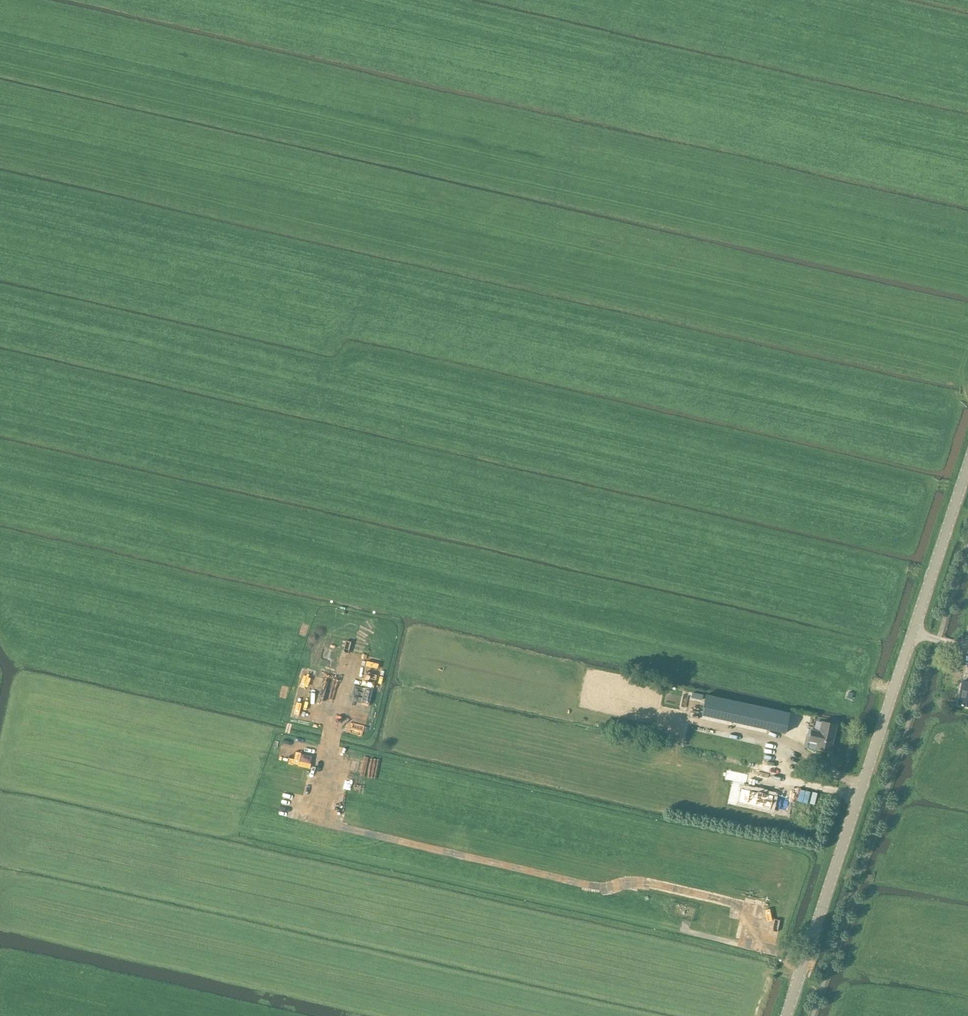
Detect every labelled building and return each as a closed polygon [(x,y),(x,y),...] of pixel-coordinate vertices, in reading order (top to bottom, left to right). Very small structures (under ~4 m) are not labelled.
[(964,681),(959,704),(967,706),(967,681),(964,681)] [(706,695),(701,715),(785,734),(789,713),(706,695)] [(830,751),(836,725),(821,721),(820,728),(819,731),(811,729),(809,741),(817,742),(815,748),(830,751)] [(720,762),(736,766),(737,759),(721,756),(720,762)] [(766,812),(771,794),(739,785),(734,803),(766,812)]
